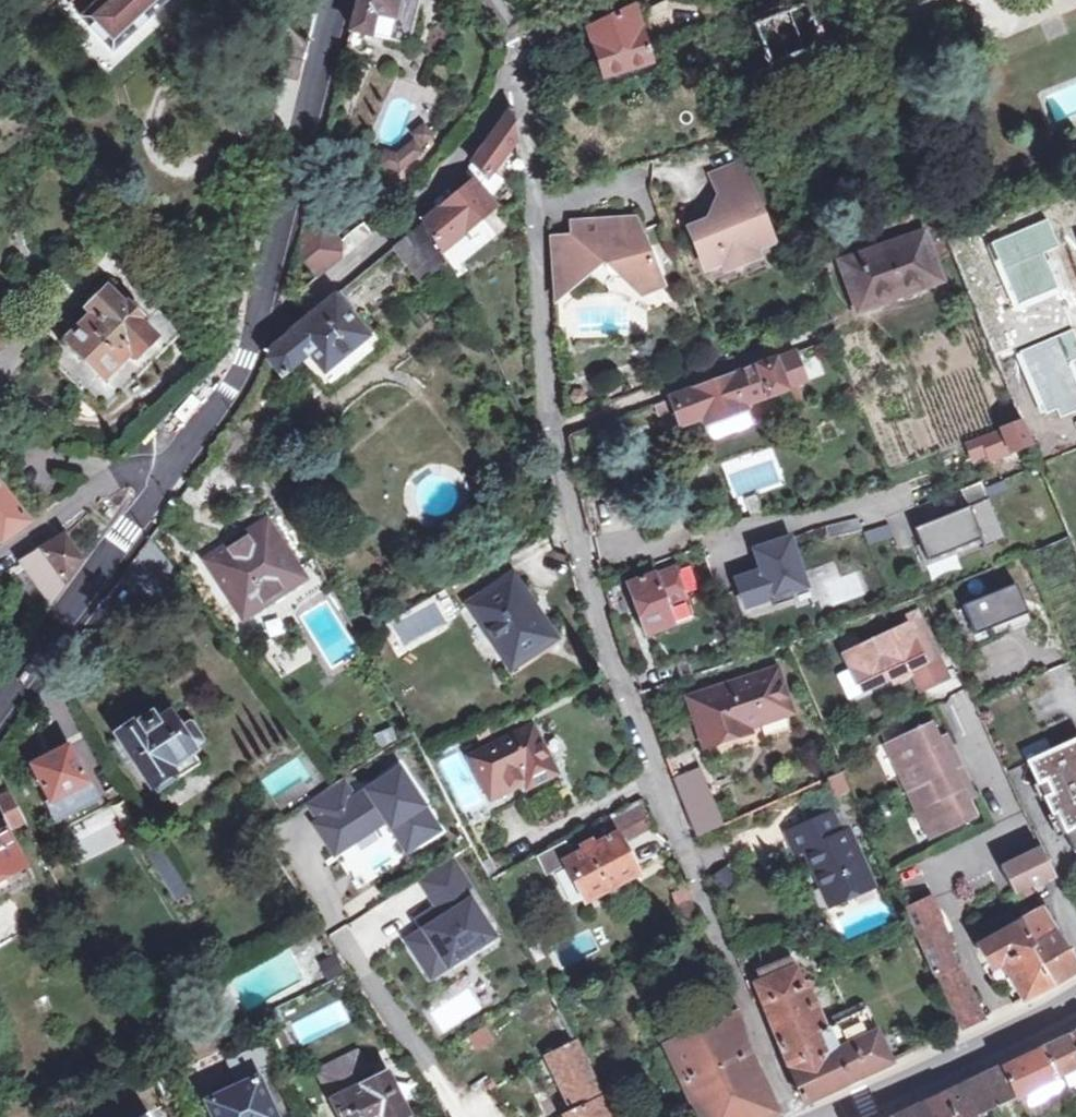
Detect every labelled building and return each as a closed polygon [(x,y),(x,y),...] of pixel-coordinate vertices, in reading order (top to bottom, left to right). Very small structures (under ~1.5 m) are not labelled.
[(165,0),(82,0),(73,9),(86,22),(74,33),(96,55),(106,45),(112,51),(165,0)] [(393,19),(398,0),(361,0),(353,31),(369,35),(374,14),(393,19)] [(369,35),(409,45),(420,0),(398,0),(393,19),(374,14),(369,35)] [(803,3),(791,8),(789,4),(782,7),(784,11),(752,24),(770,67),(821,44),(803,3)] [(277,10),(262,69),(297,78),(306,42),(277,10)] [(634,10),(588,32),(603,79),(653,65),(634,10)] [(515,110),(511,108),(470,163),(485,181),(491,174),(517,140),(515,110)] [(423,127),(413,134),(421,144),(430,136),(423,127)] [(384,152),(380,164),(398,170),(420,152),(413,143),(396,156),(384,152)] [(502,183),(491,174),(485,181),(470,163),(463,173),(470,182),(485,198),(502,183)] [(709,178),(719,205),(724,216),(714,220),(686,231),(703,271),(719,265),(732,270),(746,264),(752,253),(770,246),(738,167),(709,178)] [(445,263),(453,279),(466,272),(448,244),(492,207),(485,198),(470,182),(425,220),(422,223),(392,247),(410,274),(416,284),(445,263)] [(710,209),(714,220),(724,216),(719,205),(710,209)] [(298,253),(318,278),(338,261),(339,243),(321,220),(302,235),(298,253)] [(948,240),(957,263),(974,256),(973,252),(992,246),(982,225),(960,235),(948,240)] [(613,226),(577,228),(577,239),(550,242),(554,299),(597,263),(605,263),(639,295),(660,287),(634,229),(618,230),(617,228),(616,227),(614,226),(613,226)] [(922,235),(838,265),(854,311),(939,285),(922,235)] [(974,256),(957,263),(963,277),(971,297),(988,291),(1009,283),(992,246),(973,252),(974,256)] [(752,253),(746,264),(755,260),(752,253)] [(732,270),(719,265),(723,273),(732,270)] [(103,413),(182,332),(160,308),(144,325),(139,320),(141,317),(128,304),(126,302),(123,305),(105,287),(83,310),(88,315),(62,342),(95,374),(79,390),(103,413)] [(340,290),(333,296),(346,311),(352,306),(344,295),(340,290)] [(988,291),(971,297),(995,356),(1023,345),(1007,324),(1002,326),(988,291)] [(346,311),(333,296),(271,347),(266,360),(281,378),(302,362),(309,356),(323,373),(368,338),(351,317),(346,311)] [(1023,345),(995,356),(1005,379),(1009,389),(1039,376),(1025,345),(1023,345)] [(791,354),(775,359),(782,386),(791,383),(803,379),(791,354)] [(775,359),(670,398),(676,411),(682,426),(701,418),(704,424),(708,423),(709,426),(744,412),(742,408),(748,406),(765,399),(776,394),(780,392),(784,391),(782,386),(775,359)] [(1039,376),(1009,389),(1015,405),(1042,394),(1046,392),(1039,376)] [(791,383),(782,386),(784,391),(780,392),(789,413),(802,409),(791,383)] [(1042,394),(1015,405),(1022,421),(999,429),(1008,452),(1031,443),(1057,431),(1042,394)] [(676,411),(670,398),(654,404),(659,418),(676,411)] [(28,523),(0,485),(0,541),(28,523)] [(973,514),(916,537),(929,568),(1001,539),(980,489),(966,495),(973,514)] [(245,613),(241,616),(243,619),(304,579),(265,520),(245,533),(247,537),(229,547),(227,544),(205,560),(219,582),(224,579),(245,613)] [(869,548),(893,540),(889,527),(865,534),(869,548)] [(23,569),(42,596),(49,606),(83,561),(64,534),(18,561),(13,565),(18,572),(23,569)] [(150,536),(124,572),(150,602),(181,574),(150,536)] [(794,543),(758,554),(766,578),(742,586),(752,615),(811,595),(794,543)] [(912,576),(927,570),(919,550),(904,556),(912,576)] [(627,573),(630,582),(653,573),(657,584),(668,581),(661,561),(627,573)] [(23,569),(18,572),(14,574),(33,602),(42,596),(23,569)] [(510,573),(457,605),(497,668),(547,635),(510,573)] [(653,573),(630,582),(627,583),(645,632),(671,622),(664,604),(684,597),(677,578),(668,581),(657,584),(653,573)] [(1013,583),(959,604),(974,644),(1028,623),(1013,583)] [(906,621),(913,636),(928,629),(917,606),(902,613),(906,621)] [(890,665),(893,671),(895,676),(909,670),(907,665),(923,658),(913,636),(906,621),(844,650),(860,686),(882,676),(879,671),(890,665)] [(928,629),(913,636),(923,658),(925,663),(940,656),(928,629)] [(879,671),(882,676),(893,671),(890,665),(879,671)] [(745,726),(789,710),(774,670),(689,698),(705,743),(747,730),(745,726)] [(851,674),(840,679),(850,703),(861,699),(851,674)] [(116,734),(119,738),(135,763),(149,786),(154,783),(173,771),(170,766),(193,752),(191,749),(201,744),(202,737),(195,725),(187,723),(179,728),(169,713),(156,721),(151,714),(141,720),(140,719),(116,734)] [(407,715),(400,718),(406,729),(413,725),(407,715)] [(888,748),(877,754),(895,792),(946,769),(938,750),(930,753),(924,741),(917,726),(884,741),(888,748)] [(523,786),(552,772),(530,729),(466,761),(485,799),(521,780),(523,786)] [(932,737),(924,741),(930,753),(938,750),(932,737)] [(135,763),(119,738),(111,743),(127,767),(135,763)] [(888,748),(884,741),(873,746),(877,754),(888,748)] [(32,765),(50,801),(86,783),(78,769),(81,768),(77,758),(74,760),(68,746),(32,765)] [(1031,772),(1041,795),(1052,790),(1056,802),(1047,808),(1055,825),(1063,824),(1070,845),(1075,842),(1075,750),(1031,772)] [(350,776),(302,811),(340,867),(389,833),(408,863),(448,834),(402,760),(360,786),(350,776)] [(699,768),(673,778),(696,836),(724,824),(699,768)] [(946,769),(895,792),(911,827),(918,824),(923,834),(960,818),(953,802),(947,790),(955,787),(946,769)] [(828,781),(836,802),(852,795),(844,775),(828,781)] [(86,783),(50,801),(54,809),(90,791),(86,783)] [(24,821),(7,787),(0,791),(0,807),(3,812),(8,810),(15,825),(24,821)] [(955,787),(947,790),(953,802),(960,799),(955,787)] [(642,800),(608,817),(616,833),(594,844),(591,838),(581,844),(583,850),(565,859),(586,900),(605,890),(627,879),(639,872),(620,838),(626,835),(628,839),(654,825),(642,800)] [(107,808),(66,828),(84,863),(124,843),(107,808)] [(832,902),(872,884),(846,830),(844,832),(835,810),(788,831),(798,852),(807,848),(832,902)] [(616,833),(608,817),(538,853),(546,868),(565,859),(583,850),(581,844),(591,838),(594,844),(616,833)] [(24,821),(15,825),(7,830),(12,838),(28,829),(24,821)] [(22,864),(0,823),(0,877),(22,864)] [(911,827),(916,838),(923,834),(918,824),(911,827)] [(186,886),(158,842),(145,850),(172,895),(186,886)] [(1056,879),(1039,843),(999,862),(1010,887),(1011,886),(1024,881),(1029,878),(1035,890),(1056,879)] [(453,859),(416,884),(434,909),(416,922),(421,932),(403,942),(433,992),(505,944),(453,859)] [(719,892),(738,883),(729,866),(711,875),(719,892)] [(1025,919),(1017,923),(1019,925),(978,946),(991,968),(1001,964),(1023,1000),(1052,986),(1055,984),(1075,971),(1075,896),(1071,887),(1064,875),(1056,879),(1035,890),(1044,907),(1025,919)] [(1024,881),(1011,886),(1016,895),(1028,890),(1024,881)] [(929,894),(903,905),(909,920),(915,933),(937,923),(941,920),(931,899),(929,894)] [(315,918),(302,899),(295,903),(307,922),(315,918)] [(937,923),(915,933),(957,1030),(987,1016),(983,1006),(976,1009),(955,962),(953,964),(937,923)] [(207,937),(220,955),(226,950),(215,932),(207,937)] [(832,1042),(826,1028),(821,1031),(794,969),(757,986),(764,1005),(803,1102),(889,1062),(876,1033),(853,1043),(849,1035),(832,1042)] [(697,1030),(665,1046),(698,1116),(771,1116),(779,1113),(749,1049),(737,1012),(734,1002),(726,981),(696,996),(700,1005),(708,1024),(697,1030)] [(708,1024),(700,1005),(689,1011),(690,1014),(697,1030),(708,1024)] [(534,1028),(548,1054),(576,1040),(563,1014),(560,1009),(545,1016),(534,1028)] [(866,1012),(826,1028),(832,1042),(849,1035),(853,1043),(876,1033),(866,1012)] [(1067,1038),(1045,1050),(1005,1069),(963,1089),(945,1097),(923,1107),(902,1116),(979,1116),(993,1111),(1020,1098),(1023,1104),(1028,1101),(1025,1096),(1075,1070),(1075,1033),(1067,1038)] [(548,1054),(572,1110),(562,1115),(563,1116),(611,1116),(576,1040),(548,1054)] [(273,1077),(259,1047),(226,1061),(236,1085),(204,1099),(212,1116),(277,1116),(261,1083),(273,1077)] [(408,1115),(386,1072),(370,1080),(357,1054),(319,1073),(341,1116),(404,1116),(408,1115)]
